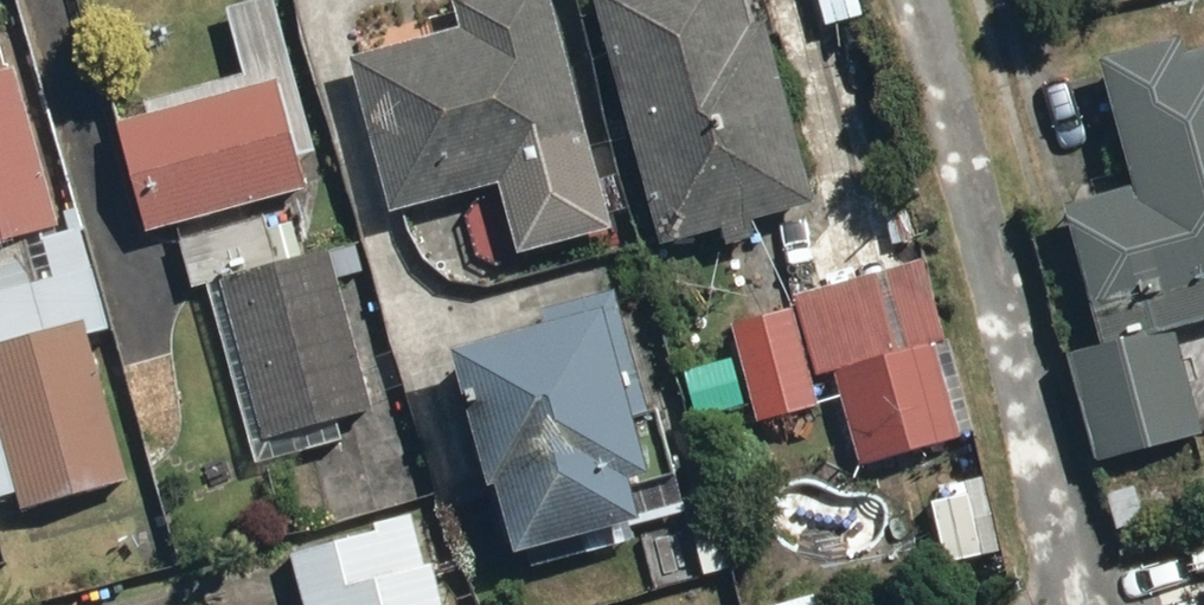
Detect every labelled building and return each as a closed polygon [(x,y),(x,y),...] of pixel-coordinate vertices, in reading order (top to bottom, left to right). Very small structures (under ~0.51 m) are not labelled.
[(572,0),(462,0),(470,27),(370,55),(414,210),(525,179),(546,254),(637,229),(572,0)] [(673,227),(820,192),(775,0),(620,0),(673,227)] [(1064,205),(1058,206),(1090,349),(1058,356),(1083,470),(1194,445),(1168,328),(1203,321),(1203,58),(1183,62),(1179,43),(1092,62),(1121,192),(1064,205)] [(73,217),(29,70),(0,79),(0,239),(73,217)] [(284,83),(127,127),(153,218),(309,175),(284,83)] [(348,251),(227,280),(268,451),(389,422),(348,251)] [(927,253),(742,317),(771,416),(836,397),(858,472),(981,436),(927,253)] [(673,471),(621,282),(544,297),(552,327),(481,347),(541,565),(674,529),(659,475),(673,471)] [(0,349),(0,400),(31,502),(159,463),(113,314),(0,349)] [(310,555),(322,604),(468,604),(459,567),(446,570),(433,511),(310,555)]
